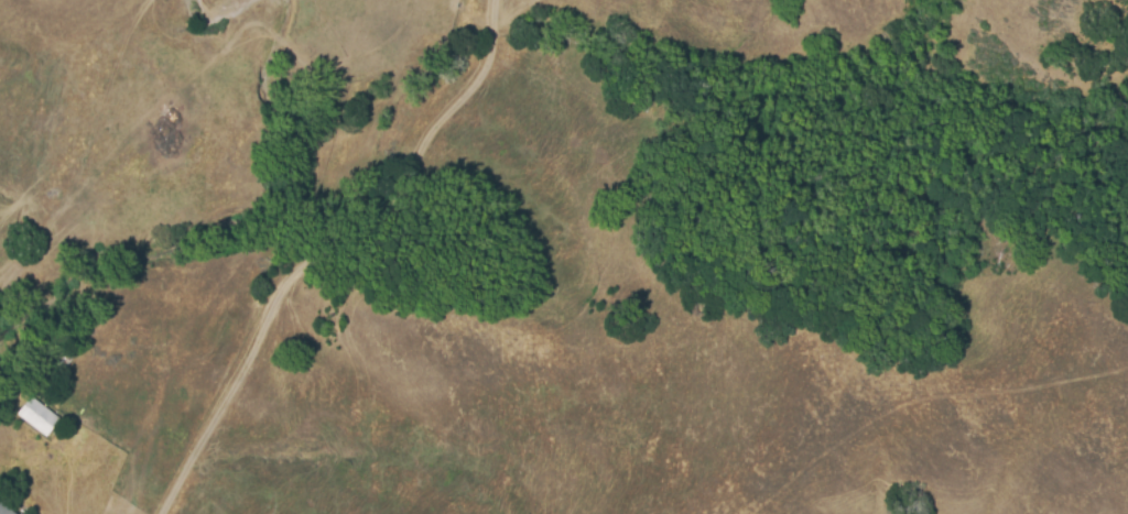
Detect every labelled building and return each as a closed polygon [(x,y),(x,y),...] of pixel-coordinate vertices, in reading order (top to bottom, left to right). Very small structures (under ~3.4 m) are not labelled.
[(0,503),(0,513),(13,513),(0,503)]
